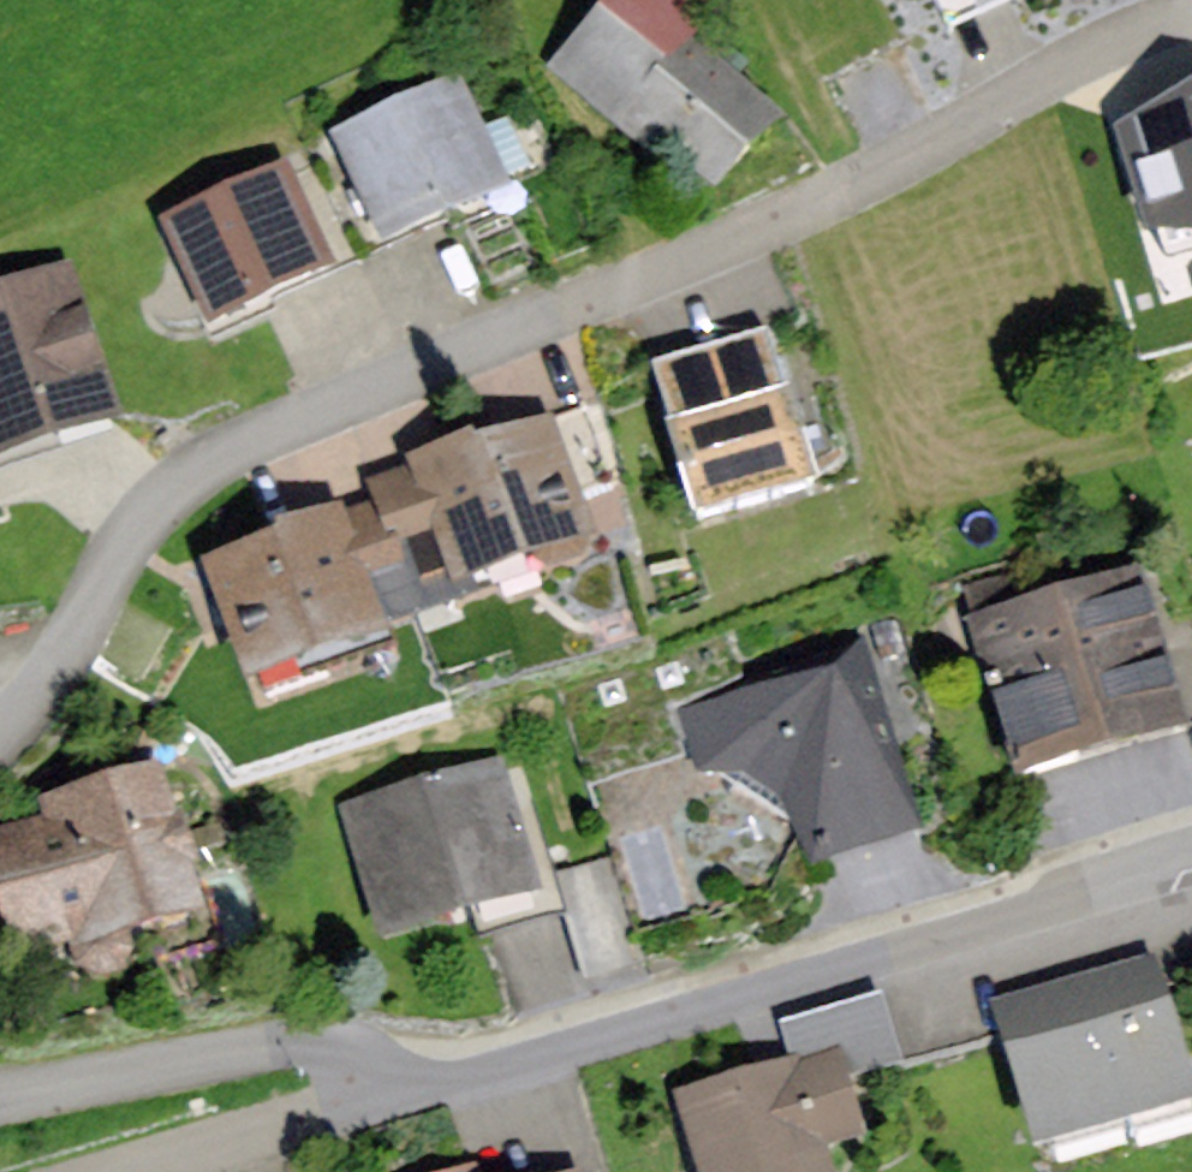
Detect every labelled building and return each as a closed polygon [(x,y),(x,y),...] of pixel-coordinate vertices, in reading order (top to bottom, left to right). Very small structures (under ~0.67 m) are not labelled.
[(617,132),(694,46),(707,0),(610,0),(546,71),(617,132)] [(946,32),(1017,0),(932,0),(946,32)] [(781,124),(694,46),(617,132),(645,157),(659,141),(718,194),(781,124)] [(456,80),(333,140),(389,253),(512,193),(456,80)] [(287,171),(168,226),(214,325),(333,270),(287,171)] [(0,295),(0,453),(117,418),(73,273),(0,295)] [(812,490),(761,328),(647,364),(698,525),(812,490)] [(409,472),(368,486),(374,507),(389,551),(434,536),(455,597),(598,548),(553,418),(475,445),(473,437),(405,460),(409,472)] [(389,551),(374,507),(345,517),(342,505),(266,531),(270,542),(201,565),(244,692),(391,643),(369,577),(395,569),(389,551)] [(969,626),(1020,788),(1191,734),(1191,733),(1142,572),(969,626)] [(861,649),(676,713),(689,777),(740,773),(782,801),(788,834),(813,869),(920,838),(861,649)] [(501,759),(342,807),(383,941),(542,893),(501,759)] [(0,832),(0,937),(8,966),(64,953),(78,970),(96,982),(122,977),(133,960),(130,937),(204,920),(155,767),(36,801),(43,821),(0,832)] [(609,856),(550,874),(581,977),(640,959),(609,856)] [(993,1003),(1035,1154),(1191,1111),(1191,1104),(1152,959),(993,1003)] [(779,1024),(792,1065),(840,1051),(851,1088),(904,1072),(881,994),(779,1024)] [(679,1097),(700,1171),(829,1171),(824,1157),(867,1145),(851,1088),(840,1051),(792,1065),(679,1097)]
